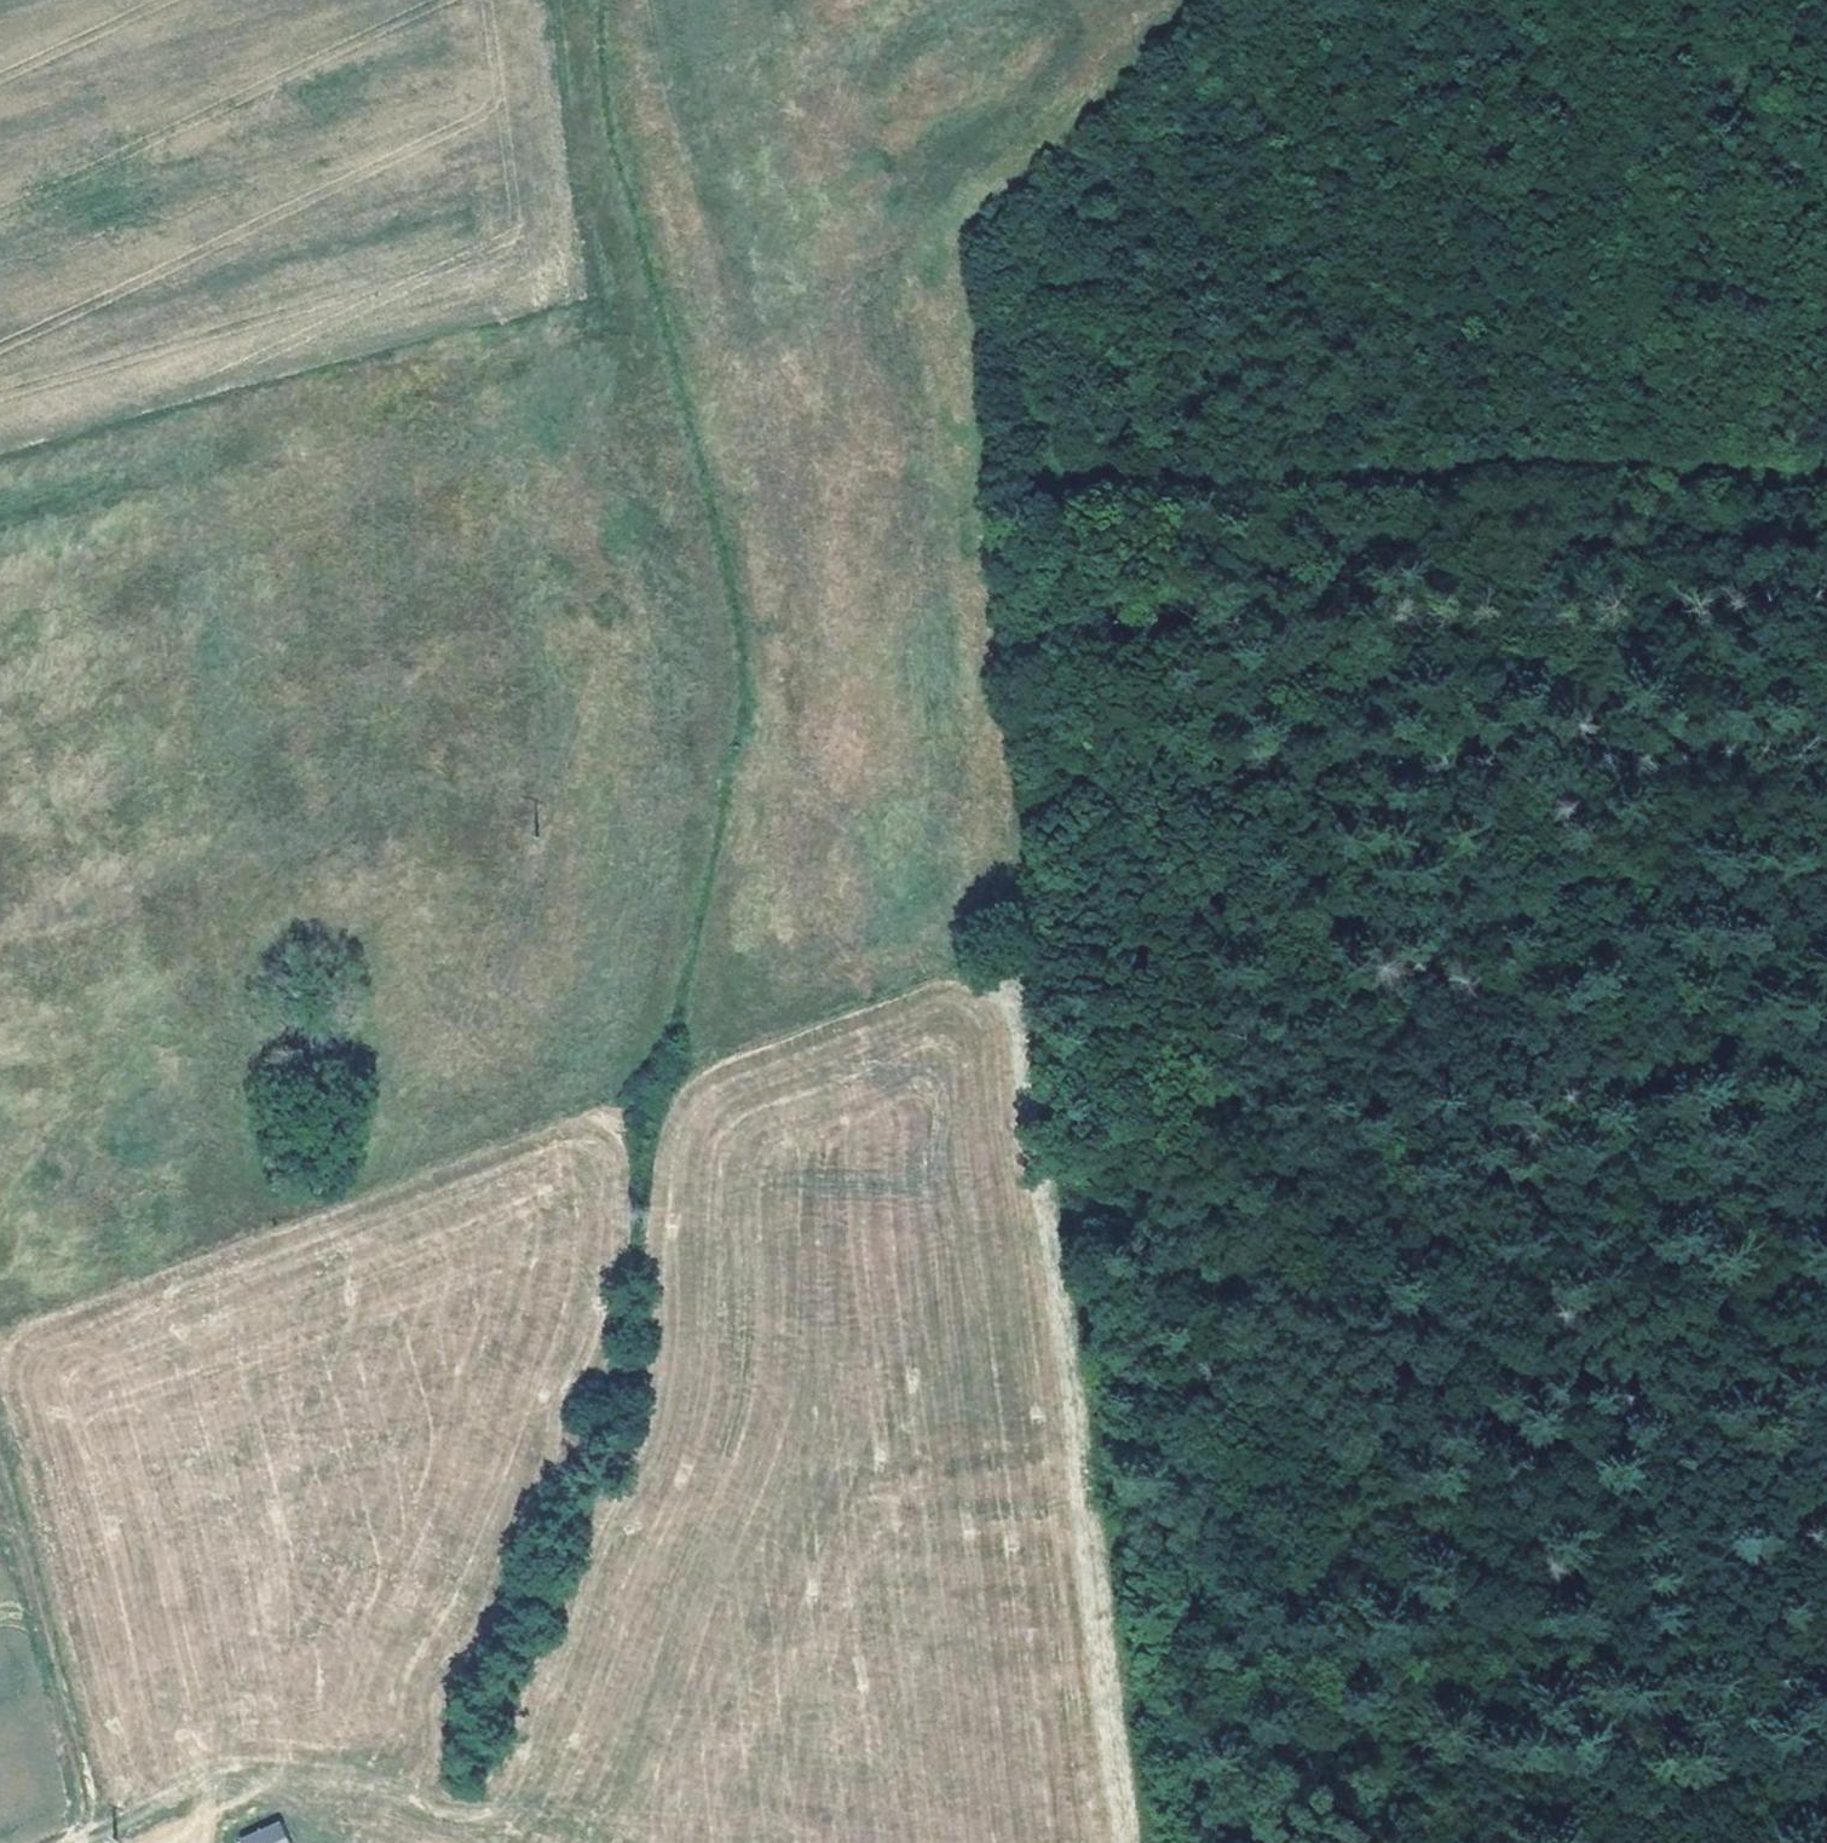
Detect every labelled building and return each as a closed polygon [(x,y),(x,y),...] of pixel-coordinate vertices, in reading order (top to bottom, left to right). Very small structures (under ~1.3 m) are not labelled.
[(236,1838),(238,1842),(289,1842),(279,1820),(236,1838)]
